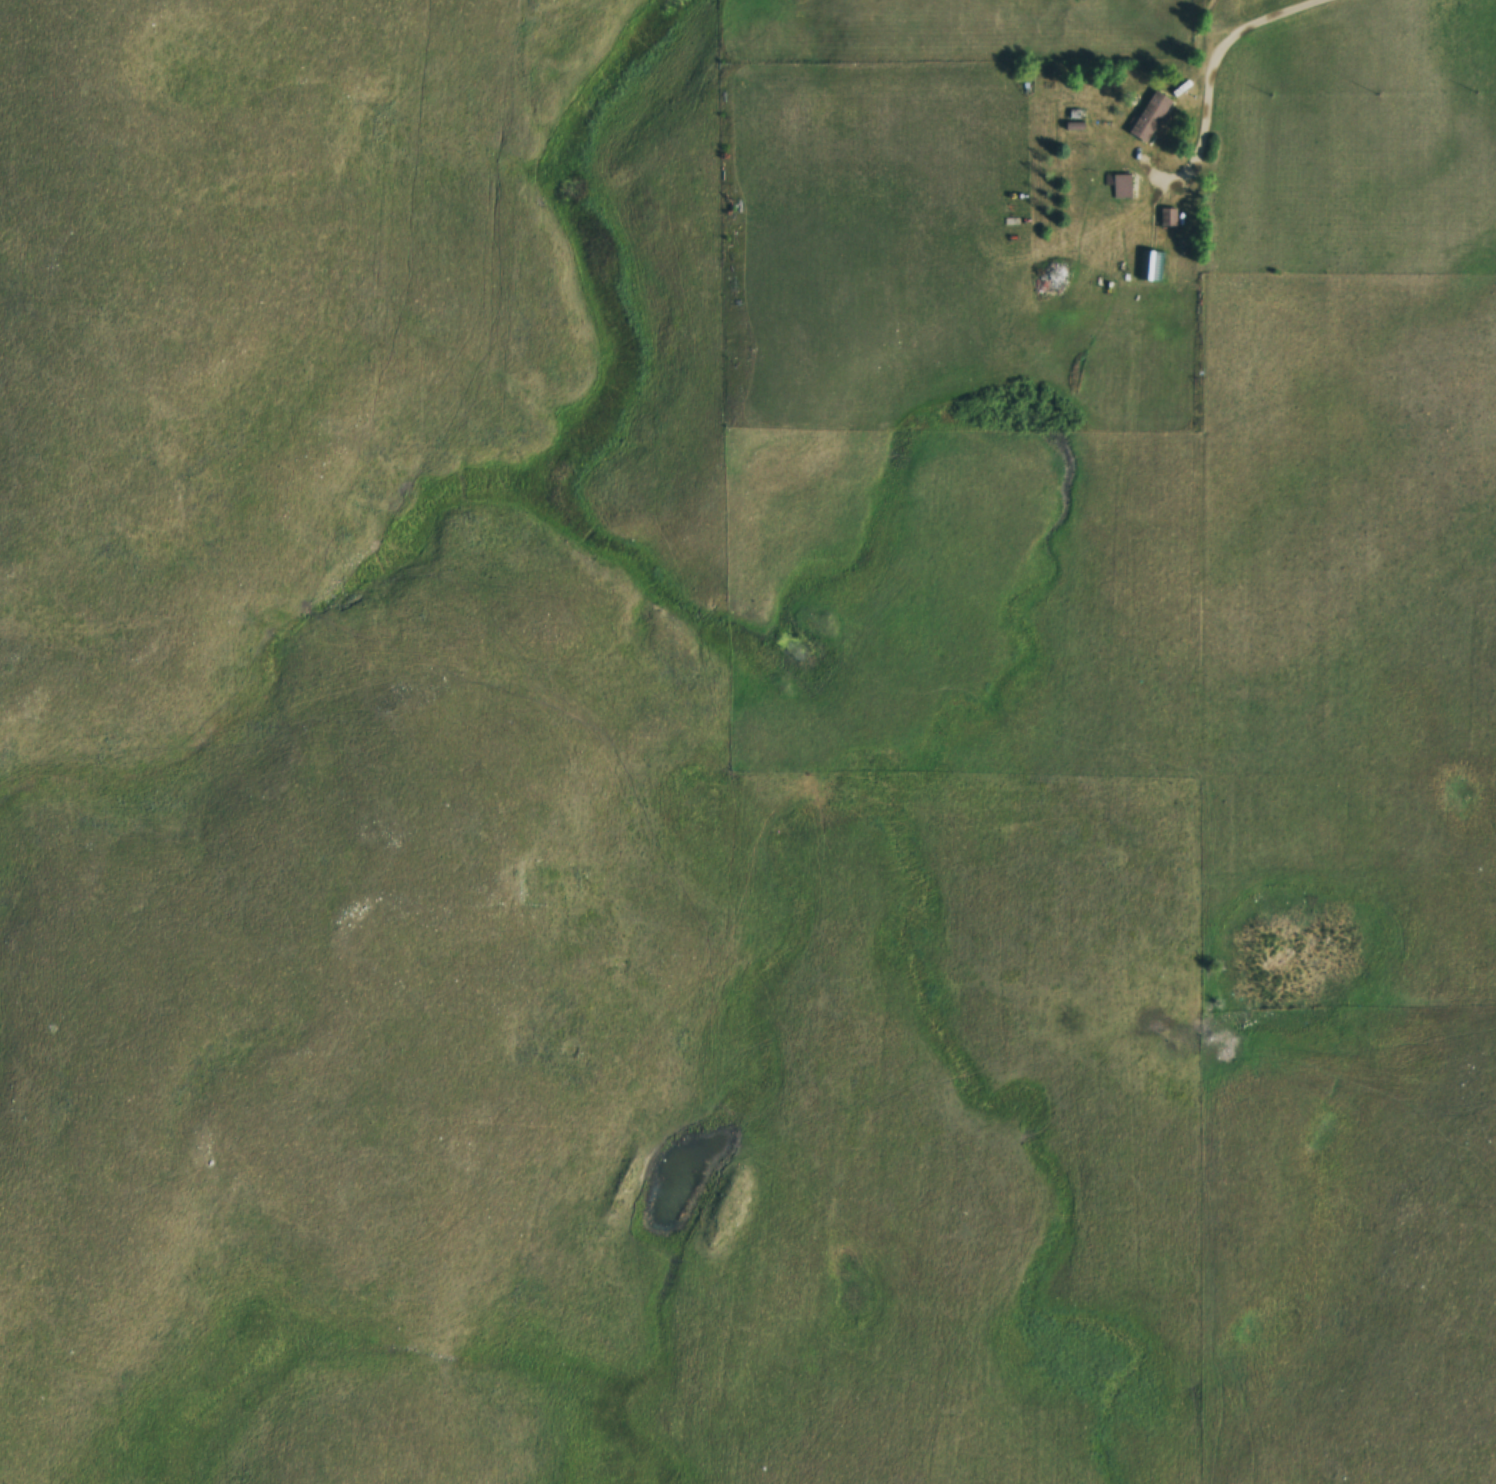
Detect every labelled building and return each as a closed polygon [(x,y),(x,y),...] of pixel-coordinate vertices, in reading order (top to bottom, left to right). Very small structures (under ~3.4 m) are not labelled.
[(1143,144),(1169,101),(1152,90),(1126,133),(1143,144)] [(1130,175),(1111,175),(1111,199),(1130,199),(1130,175)] [(1174,226),(1174,209),(1158,209),(1158,226),(1174,226)]
